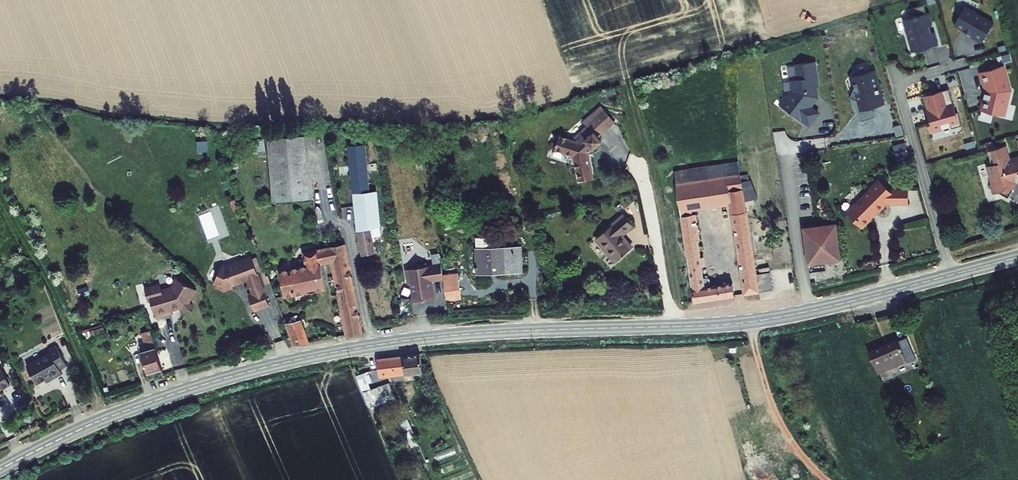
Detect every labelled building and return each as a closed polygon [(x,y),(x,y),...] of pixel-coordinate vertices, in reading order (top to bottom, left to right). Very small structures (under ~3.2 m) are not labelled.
[(969,2),(953,26),(980,44),(996,20),(969,2)] [(930,13),(902,20),(911,53),(939,45),(930,13)] [(817,63),(795,65),(796,79),(789,80),(790,90),(779,104),(808,127),(820,113),(812,107),(820,97),(817,63)] [(1004,65),(978,73),(984,93),(980,111),(1006,117),(1012,91),(1004,65)] [(872,70),(851,76),(854,86),(848,97),(853,99),(857,101),(860,110),(871,107),(884,103),(877,82),(875,82),(872,70)] [(950,90),(922,97),(931,132),(959,124),(950,90)] [(857,101),(853,99),(859,120),(874,116),(871,107),(860,110),(857,101)] [(580,181),(594,179),(589,153),(602,140),(592,130),(608,115),(604,111),(573,141),(561,137),(556,150),(576,157),(580,181)] [(271,200),(311,196),(306,136),(266,139),(271,200)] [(905,142),(892,146),(898,162),(910,158),(905,142)] [(362,144),(347,146),(363,251),(371,250),(368,226),(381,224),(375,187),(369,188),(362,144)] [(1015,188),(1014,185),(1016,181),(1017,182),(1017,157),(1010,160),(1006,146),(992,150),(996,164),(987,167),(992,183),(989,188),(992,189),(993,195),(999,193),(1009,198),(1015,188)] [(745,295),(759,293),(738,161),(672,171),(693,305),(737,298),(734,282),(706,287),(694,209),(731,203),(745,295)] [(889,190),(878,179),(862,195),(855,189),(840,205),(860,225),(884,205),(909,205),(909,190),(889,190)] [(596,240),(616,262),(633,247),(622,235),(631,226),(623,216),(596,240)] [(837,224),(802,227),(806,265),(841,261),(837,224)] [(475,238),(478,273),(520,270),(518,246),(498,248),(497,236),(475,238)] [(336,260),(351,333),(365,332),(347,244),(333,246),(336,260)] [(324,262),(336,260),(333,246),(321,249),(324,262)] [(282,270),(287,296),(312,291),(312,292),(319,291),(319,288),(328,287),(324,262),(321,249),(307,252),(309,265),(282,270)] [(268,305),(251,258),(241,261),(240,264),(238,263),(229,266),(227,271),(217,275),(214,283),(216,285),(215,288),(223,292),(232,289),(230,285),(231,283),(239,280),(241,281),(247,279),(253,295),(250,296),(249,299),(252,309),(255,310),(268,305)] [(445,275),(444,264),(430,266),(430,263),(419,265),(420,268),(409,269),(410,280),(413,282),(416,302),(437,299),(434,281),(446,279),(445,275)] [(449,300),(463,298),(458,273),(445,275),(446,279),(449,300)] [(184,315),(193,309),(188,302),(195,291),(179,280),(173,290),(163,292),(161,287),(159,288),(156,286),(150,288),(148,290),(146,291),(148,302),(151,301),(156,318),(172,313),(171,309),(178,307),(179,308),(184,315)] [(296,346),(308,343),(301,320),(289,324),(296,346)] [(104,326),(90,330),(92,336),(106,332),(104,326)] [(149,373),(163,369),(152,330),(141,333),(146,349),(142,350),(149,373)] [(914,342),(884,362),(894,378),(918,362),(920,365),(927,360),(914,342)] [(60,349),(27,368),(36,384),(54,374),(56,379),(63,375),(61,370),(69,366),(60,349)] [(381,364),(383,378),(401,375),(402,377),(419,374),(416,358),(381,364)] [(9,382),(0,366),(0,387),(9,382)] [(394,396),(391,386),(367,395),(370,404),(394,396)] [(401,424),(410,445),(417,442),(408,421),(401,424)]
